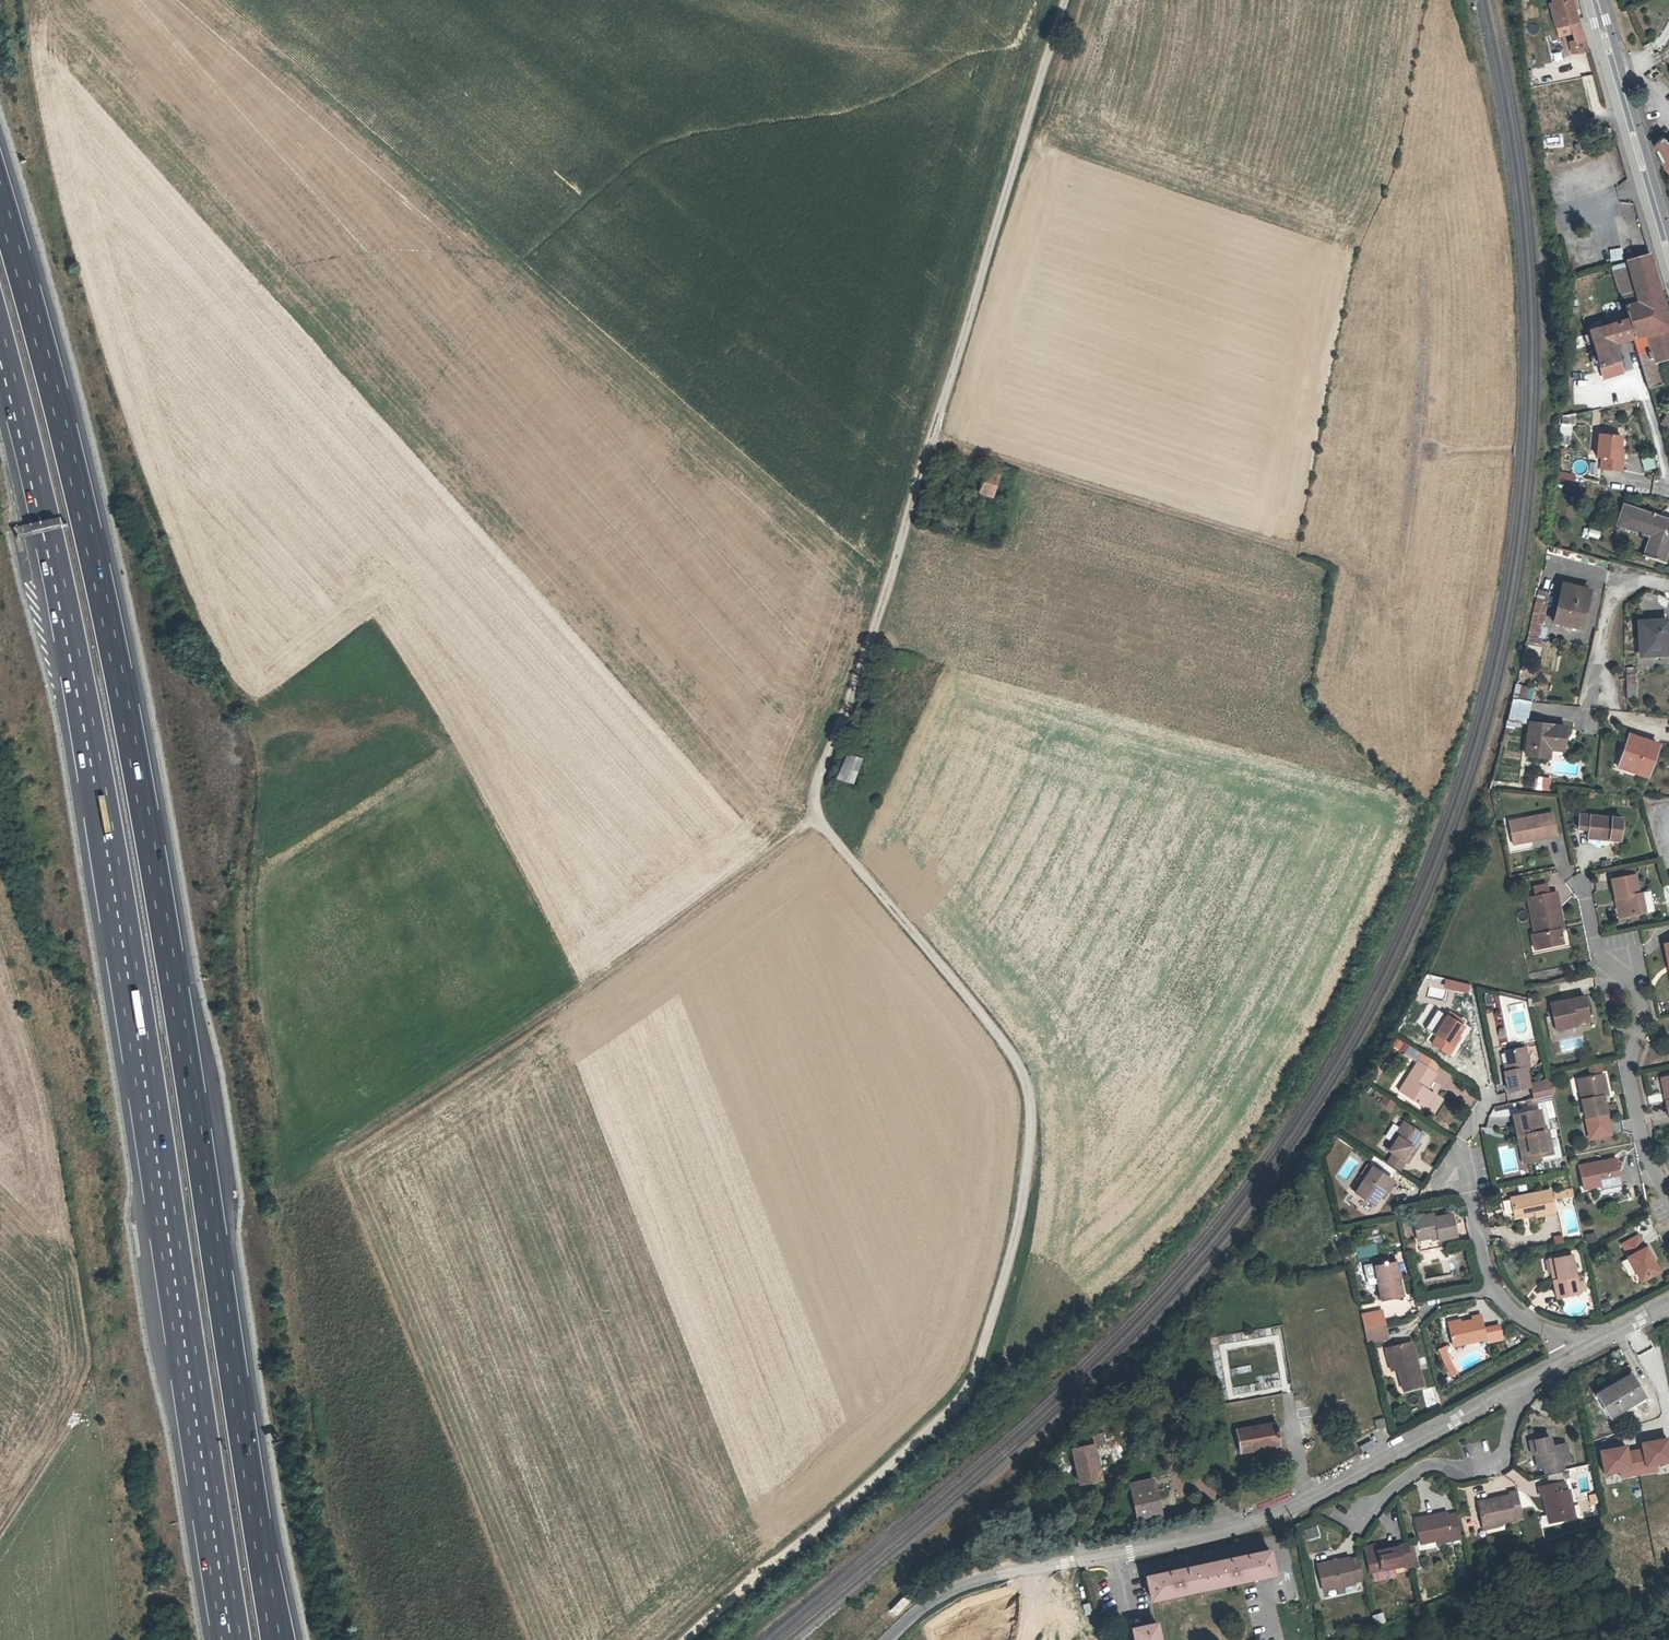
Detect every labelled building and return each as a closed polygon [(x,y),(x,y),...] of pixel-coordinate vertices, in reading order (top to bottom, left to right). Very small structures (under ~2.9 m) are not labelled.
[(1578,19),(1573,0),(1554,0),(1555,2),(1550,3),(1557,25),(1578,19)] [(1578,19),(1557,25),(1560,36),(1573,32),(1581,29),(1578,19)] [(1581,29),(1573,32),(1576,41),(1576,45),(1571,46),(1573,53),(1587,51),(1581,29)] [(1654,145),(1666,167),(1668,171),(1668,139),(1668,140),(1663,135),(1654,145)] [(1608,249),(1610,261),(1623,259),(1621,247),(1608,249)] [(1650,257),(1612,268),(1624,309),(1630,320),(1627,320),(1633,339),(1644,376),(1648,389),(1649,389),(1663,385),(1656,361),(1668,357),(1668,324),(1650,257)] [(1613,345),(1633,339),(1627,320),(1626,321),(1623,311),(1609,315),(1612,325),(1589,332),(1593,344),(1603,379),(1615,375),(1612,364),(1614,364),(1609,346),(1613,345)] [(1618,363),(1613,345),(1609,346),(1614,364),(1618,363)] [(1615,375),(1622,373),(1619,362),(1618,363),(1614,364),(1612,364),(1615,375)] [(1588,374),(1573,377),(1575,386),(1568,387),(1572,407),(1593,402),(1588,374)] [(1575,414),(1563,416),(1563,424),(1570,424),(1575,424),(1575,414)] [(1570,424),(1563,424),(1562,434),(1570,434),(1570,424)] [(1619,459),(1620,450),(1621,437),(1599,435),(1597,457),(1601,458),(1600,469),(1621,471),(1622,459),(1619,459)] [(1569,445),(1570,436),(1562,436),(1561,444),(1569,445)] [(1643,472),(1655,468),(1651,454),(1639,458),(1643,472)] [(968,467),(965,476),(979,480),(975,492),(988,495),(994,474),(968,467)] [(1558,472),(1557,479),(1573,481),(1574,474),(1558,472)] [(1578,493),(1580,486),(1571,485),(1569,492),(1578,493)] [(1623,505),(1618,521),(1656,534),(1648,558),(1664,563),(1668,546),(1668,520),(1623,505)] [(1656,534),(1618,521),(1616,525),(1648,536),(1642,556),(1648,558),(1656,534)] [(1581,629),(1587,605),(1584,604),(1587,591),(1563,585),(1554,623),(1581,629)] [(1538,591),(1530,624),(1541,626),(1548,593),(1538,591)] [(1668,654),(1667,621),(1639,623),(1641,656),(1668,654)] [(1530,624),(1528,635),(1541,638),(1541,626),(1530,624)] [(1528,635),(1526,644),(1539,647),(1541,638),(1528,635)] [(1634,689),(1634,675),(1632,675),(1626,675),(1627,689),(1634,689)] [(1515,683),(1512,695),(1532,699),(1534,687),(1515,683)] [(1635,697),(1634,689),(1627,689),(1627,698),(1635,697)] [(1512,700),(1508,718),(1513,719),(1514,720),(1525,722),(1530,702),(1512,700)] [(1564,742),(1566,728),(1530,724),(1525,756),(1549,759),(1550,749),(1551,741),(1564,742)] [(1627,752),(1633,737),(1629,735),(1623,751),(1627,752)] [(1647,777),(1658,746),(1633,737),(1627,752),(1623,751),(1619,764),(1636,770),(1636,773),(1647,777)] [(1563,751),(1564,742),(1551,741),(1550,749),(1563,751)] [(845,751),(835,778),(852,784),(862,757),(845,751)] [(1550,787),(1550,780),(1536,778),(1535,786),(1550,787)] [(1556,837),(1552,813),(1508,821),(1512,840),(1531,837),(1532,841),(1556,837)] [(1621,819),(1580,815),(1578,829),(1589,830),(1598,831),(1598,839),(1619,841),(1621,819)] [(1588,838),(1598,839),(1598,831),(1589,830),(1588,838)] [(1513,845),(1532,841),(1531,837),(1512,840),(1513,845)] [(1633,868),(1614,872),(1616,879),(1635,875),(1633,868)] [(1639,894),(1635,875),(1616,879),(1611,880),(1615,900),(1620,899),(1623,917),(1645,912),(1641,894),(1639,894)] [(1558,929),(1554,909),(1559,908),(1556,892),(1527,898),(1535,935),(1538,934),(1541,949),(1563,944),(1560,929),(1558,929)] [(1652,911),(1649,892),(1641,894),(1645,912),(1652,911)] [(1623,917),(1620,899),(1615,900),(1619,918),(1623,917)] [(1564,928),(1559,908),(1554,909),(1558,929),(1560,929),(1564,928)] [(1535,950),(1541,949),(1538,934),(1535,935),(1532,936),(1535,950)] [(1550,1004),(1556,1031),(1577,1026),(1577,1024),(1576,1021),(1589,1018),(1585,996),(1550,1004)] [(1455,1021),(1459,1015),(1452,1011),(1448,1017),(1455,1021)] [(1447,1016),(1435,1035),(1437,1036),(1432,1044),(1449,1055),(1454,1047),(1452,1045),(1458,1036),(1463,1026),(1455,1021),(1448,1017),(1447,1016)] [(1452,1045),(1454,1047),(1460,1037),(1458,1036),(1452,1045)] [(1418,1061),(1434,1072),(1439,1065),(1411,1046),(1406,1053),(1418,1061)] [(1529,1088),(1525,1068),(1529,1067),(1524,1047),(1505,1051),(1508,1063),(1509,1071),(1504,1072),(1509,1092),(1529,1088)] [(1426,1089),(1436,1073),(1434,1072),(1418,1061),(1399,1091),(1426,1109),(1435,1095),(1426,1089)] [(1607,1115),(1603,1096),(1607,1095),(1603,1074),(1583,1079),(1587,1099),(1582,1100),(1585,1119),(1607,1115)] [(1587,1099),(1583,1079),(1577,1080),(1582,1100),(1587,1099)] [(1553,1095),(1550,1081),(1532,1084),(1534,1099),(1553,1095)] [(1527,1105),(1554,1099),(1553,1095),(1534,1099),(1526,1100),(1527,1105)] [(1390,1110),(1395,1102),(1384,1096),(1379,1104),(1390,1110)] [(1552,1154),(1547,1130),(1543,1131),(1539,1110),(1514,1115),(1518,1137),(1526,1135),(1531,1158),(1539,1156),(1552,1154)] [(1404,1122),(1386,1150),(1391,1153),(1405,1162),(1407,1163),(1412,1155),(1411,1154),(1419,1142),(1423,1134),(1404,1122)] [(1539,1156),(1531,1158),(1526,1135),(1518,1137),(1523,1163),(1540,1160),(1539,1156)] [(1412,1155),(1420,1143),(1419,1142),(1411,1154),(1412,1155)] [(1399,1171),(1405,1162),(1391,1153),(1385,1162),(1399,1171)] [(1620,1181),(1616,1159),(1579,1166),(1583,1189),(1600,1186),(1620,1181)] [(1355,1193),(1373,1206),(1379,1197),(1383,1190),(1387,1192),(1393,1183),(1374,1170),(1368,1179),(1366,1177),(1359,1187),(1355,1184),(1351,1190),(1355,1193)] [(1553,1191),(1554,1198),(1574,1196),(1572,1189),(1553,1191)] [(1382,1199),(1387,1192),(1383,1190),(1379,1197),(1382,1199)] [(1555,1213),(1550,1190),(1510,1198),(1514,1215),(1534,1211),(1534,1214),(1535,1217),(1555,1213)] [(1456,1236),(1452,1214),(1434,1218),(1434,1214),(1413,1218),(1417,1240),(1419,1251),(1440,1247),(1439,1240),(1456,1236)] [(1568,1229),(1577,1228),(1575,1215),(1566,1217),(1568,1229)] [(1371,1235),(1369,1228),(1362,1230),(1364,1237),(1371,1235)] [(1594,1232),(1584,1234),(1586,1241),(1596,1240),(1594,1232)] [(1638,1236),(1622,1244),(1629,1257),(1628,1257),(1641,1282),(1659,1272),(1646,1248),(1645,1248),(1638,1236)] [(1552,1278),(1557,1298),(1580,1294),(1571,1255),(1553,1259),(1556,1277),(1552,1278)] [(1377,1281),(1381,1301),(1403,1296),(1396,1260),(1386,1261),(1375,1264),(1373,1264),(1374,1265),(1377,1281)] [(1611,1309),(1608,1302),(1602,1305),(1604,1312),(1611,1309)] [(1367,1314),(1361,1315),(1364,1328),(1385,1324),(1382,1313),(1367,1316),(1367,1314)] [(1486,1339),(1481,1315),(1471,1317),(1472,1320),(1448,1325),(1453,1346),(1486,1339)] [(1388,1338),(1385,1324),(1364,1328),(1368,1342),(1388,1338)] [(1225,1341),(1238,1341),(1238,1333),(1225,1334),(1225,1341)] [(1403,1391),(1423,1386),(1412,1342),(1389,1348),(1394,1366),(1396,1366),(1397,1369),(1403,1391)] [(1443,1363),(1448,1373),(1454,1369),(1450,1362),(1443,1347),(1437,1350),(1443,1363)] [(1396,1366),(1394,1366),(1389,1348),(1385,1349),(1391,1371),(1397,1369),(1396,1366)] [(1610,1417),(1644,1397),(1631,1374),(1596,1395),(1610,1417)] [(1373,1419),(1376,1428),(1385,1426),(1383,1417),(1373,1419)] [(1239,1453),(1280,1445),(1276,1423),(1235,1430),(1239,1453)] [(1072,1449),(1079,1484),(1101,1479),(1094,1445),(1104,1443),(1102,1434),(1083,1438),(1085,1447),(1072,1449)] [(1569,1458),(1566,1443),(1552,1446),(1549,1437),(1530,1441),(1533,1455),(1537,1454),(1538,1458),(1536,1458),(1538,1467),(1544,1466),(1546,1474),(1564,1470),(1563,1465),(1562,1462),(1570,1460),(1569,1458)] [(1566,1479),(1565,1471),(1547,1476),(1548,1483),(1566,1479)] [(1159,1515),(1151,1480),(1130,1485),(1137,1520),(1159,1515)] [(1571,1519),(1567,1501),(1571,1500),(1569,1490),(1566,1490),(1564,1482),(1539,1487),(1541,1497),(1543,1496),(1546,1511),(1548,1510),(1551,1523),(1571,1519)] [(1514,1517),(1523,1515),(1517,1491),(1509,1493),(1509,1496),(1478,1502),(1483,1526),(1500,1523),(1515,1520),(1514,1517)] [(1597,1503),(1596,1494),(1589,1495),(1591,1504),(1597,1503)] [(1461,1538),(1456,1514),(1448,1515),(1447,1513),(1415,1520),(1420,1544),(1436,1541),(1451,1537),(1452,1540),(1461,1538)] [(1317,1525),(1302,1529),(1306,1542),(1321,1537),(1317,1525)] [(1452,1540),(1451,1537),(1436,1541),(1437,1547),(1453,1544),(1452,1540)] [(1409,1546),(1408,1544),(1399,1546),(1400,1547),(1375,1553),(1366,1554),(1370,1572),(1392,1567),(1404,1565),(1403,1562),(1412,1560),(1409,1546)] [(1375,1553),(1373,1545),(1364,1547),(1366,1554),(1375,1553)] [(1418,1568),(1413,1545),(1409,1546),(1412,1560),(1414,1569),(1418,1568)] [(1211,1587),(1274,1574),(1269,1551),(1209,1564),(1147,1577),(1152,1600),(1211,1587)] [(1362,1576),(1358,1557),(1349,1559),(1349,1557),(1317,1565),(1323,1590),(1338,1586),(1337,1583),(1354,1580),(1354,1578),(1362,1576)] [(1414,1569),(1412,1560),(1403,1562),(1404,1565),(1406,1572),(1414,1570),(1414,1569)] [(1370,1576),(1393,1571),(1392,1567),(1370,1572),(1370,1576)] [(895,1616),(910,1600),(904,1594),(889,1610),(895,1616)] [(1375,1622),(1384,1619),(1382,1611),(1373,1614),(1375,1622)] [(1156,1624),(1133,1629),(1135,1639),(1160,1639),(1156,1624)]
